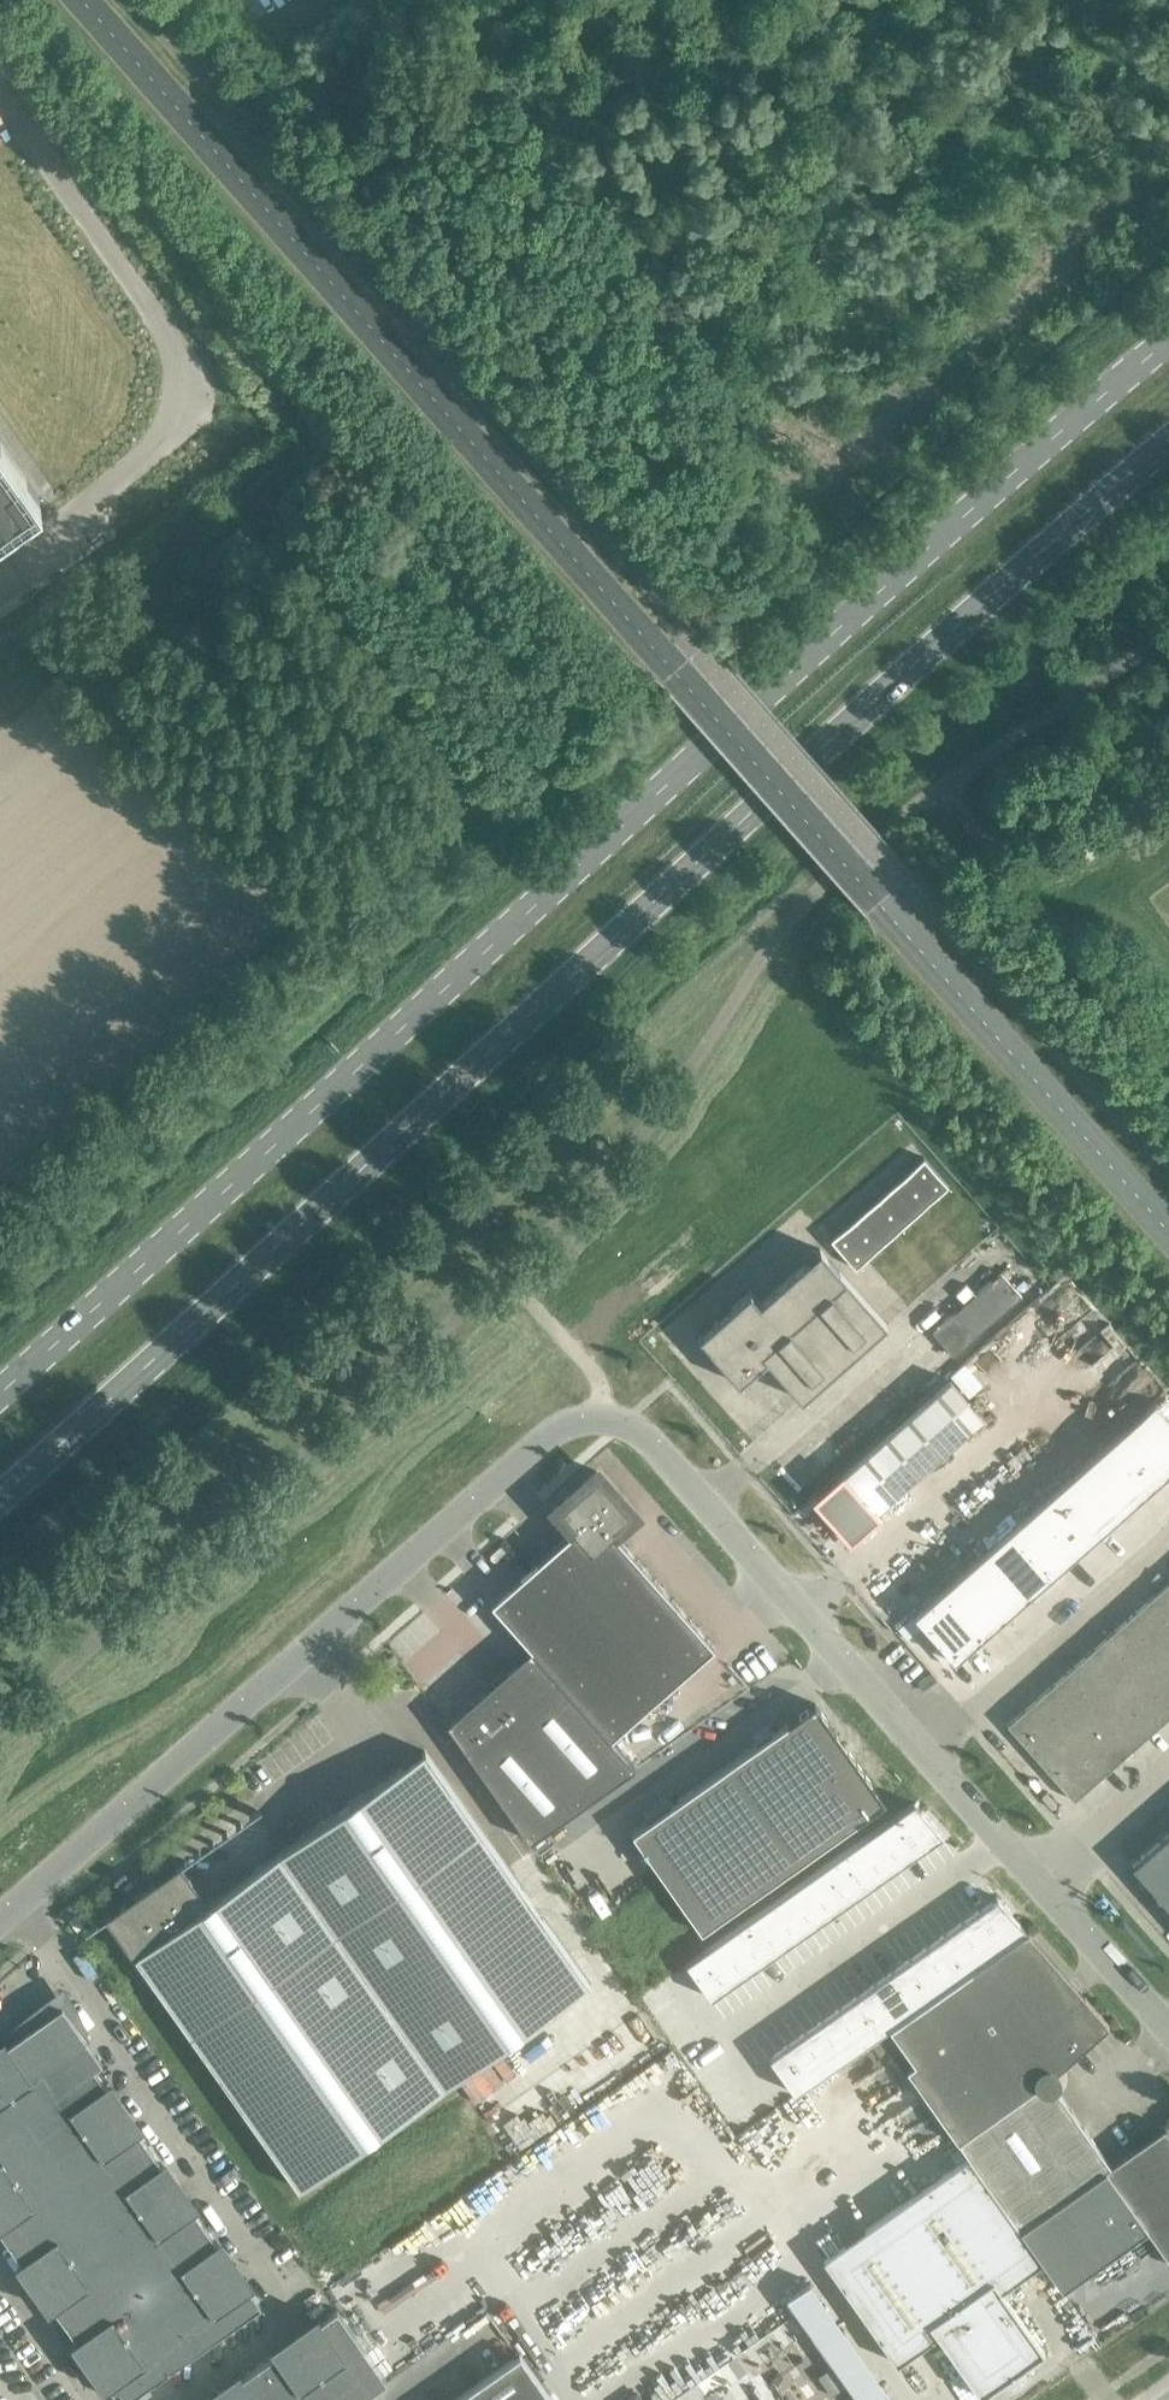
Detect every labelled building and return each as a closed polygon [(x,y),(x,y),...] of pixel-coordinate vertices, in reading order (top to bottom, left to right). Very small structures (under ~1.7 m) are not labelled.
[(39,494),(0,439),(0,521),(39,494)] [(924,1157),(830,1239),(855,1267),(948,1185),(924,1157)] [(749,1292),(697,1337),(738,1384),(766,1360),(801,1400),(886,1325),(819,1249),(759,1302),(749,1292)] [(1000,1273),(932,1332),(953,1356),(1021,1296),(1000,1273)] [(950,1380),(842,1475),(815,1499),(850,1539),(876,1516),(873,1512),(982,1416),(950,1380)] [(1155,1401),(913,1614),(954,1661),(1168,1471),(1168,1417),(1155,1401)] [(597,1471),(554,1509),(573,1531),(491,1603),(610,1739),(714,1647),(613,1533),(635,1514),(597,1471)] [(1007,1724),(1073,1800),(1168,1716),(1168,1581),(1007,1724)] [(530,1649),(446,1723),(529,1841),(634,1767),(530,1649)] [(815,1703),(631,1833),(701,1931),(884,1802),(815,1703)] [(184,1861),(149,1885),(136,1867),(125,1875),(127,1878),(126,1879),(133,1888),(134,1888),(138,1893),(104,1917),(105,1918),(153,1985),(154,1984),(298,2189),(589,1984),(424,1751),(208,1903),(181,1865),(185,1862),(184,1861)] [(914,1802),(896,1815),(921,1850),(922,1849),(921,1848),(931,1841),(932,1842),(942,1835),(914,1802)] [(896,1815),(878,1827),(903,1862),(904,1862),(903,1860),(914,1853),(915,1854),(921,1850),(896,1815)] [(878,1827),(861,1839),(886,1875),(886,1874),(886,1873),(896,1865),(897,1867),(903,1862),(878,1827)] [(1131,1865),(1168,1908),(1168,1831),(1131,1865)] [(861,1839),(843,1852),(868,1887),(869,1886),(868,1885),(879,1878),(880,1879),(886,1875),(861,1839)] [(843,1852),(826,1864),(851,1899),(851,1897),(861,1890),(862,1891),(868,1887),(843,1852)] [(826,1864),(808,1876),(833,1912),(834,1911),(833,1910),(844,1902),(845,1903),(851,1899),(826,1864)] [(808,1876),(791,1888),(816,1924),(817,1923),(816,1922),(826,1915),(827,1916),(833,1912),(808,1876)] [(791,1888),(773,1901),(798,1936),(799,1936),(798,1934),(809,1927),(810,1928),(816,1924),(791,1888)] [(980,1909),(979,1909),(1004,1945),(1025,1931),(1026,1930),(997,1897),(991,1901),(992,1902),(981,1910),(980,1909)] [(773,1901),(756,1913),(781,1949),(782,1948),(781,1947),(791,1939),(792,1940),(798,1936),(773,1901)] [(963,1921),(962,1922),(987,1957),(1004,1945),(979,1909),(973,1914),(974,1915),(964,1922),(963,1921)] [(756,1913),(738,1925),(763,1961),(764,1960),(763,1959),(774,1951),(775,1953),(781,1949),(756,1913)] [(945,1933),(944,1934),(969,1969),(987,1957),(962,1922),(956,1926),(957,1927),(946,1935),(945,1933)] [(738,1925),(721,1938),(746,1973),(747,1973),(746,1971),(756,1964),(757,1965),(763,1961),(738,1925)] [(1108,2024),(1026,1930),(1025,1931),(1004,1945),(987,1957),(969,1969),(952,1982),(889,2027),(914,2062),(906,2068),(1019,2229),(1109,2165),(1053,2085),(1055,2082),(1057,2074),(1055,2070),(1108,2024)] [(928,1946),(927,1946),(952,1982),(969,1969),(944,1934),(938,1938),(939,1939),(929,1947),(928,1946)] [(721,1938),(703,1950),(728,1985),(729,1985),(728,1984),(739,1976),(740,1977),(746,1973),(721,1938)] [(910,1958),(909,1958),(934,1994),(952,1982),(927,1946),(921,1950),(922,1952),(911,1959),(910,1958)] [(703,1950),(685,1963),(710,1998),(712,1996),(712,1995),(722,1988),(723,1989),(728,1985),(703,1950)] [(893,1970),(892,1971),(917,2006),(934,1994),(909,1958),(903,1963),(904,1964),(894,1971),(893,1970)] [(875,1982),(874,1983),(899,2019),(917,2006),(892,1971),(886,1975),(887,1976),(876,1984),(875,1982)] [(858,1995),(857,1995),(882,2031),(899,2019),(874,1983),(868,1987),(869,1989),(859,1996),(858,1995)] [(840,2007),(839,2008),(864,2043),(882,2031),(857,1995),(851,2000),(852,2001),(841,2008),(840,2007)] [(61,2001),(48,2009),(38,2017),(21,2030),(11,2037),(1,2045),(0,2046),(0,2231),(119,2399),(125,2399),(260,2305),(93,2068),(102,2062),(87,2040),(80,2029),(74,2019),(68,2010),(61,2001)] [(823,2019),(822,2020),(847,2055),(864,2043),(839,2008),(833,2012),(834,2013),(824,2021),(823,2019)] [(805,2032),(804,2032),(829,2068),(847,2055),(822,2020),(816,2024),(817,2025),(806,2033),(805,2032)] [(788,2044),(787,2045),(812,2080),(829,2068),(804,2032),(798,2036),(799,2038),(788,2045),(788,2044)] [(771,2056),(769,2057),(794,2092),(812,2080),(787,2045),(782,2048),(783,2049),(772,2057),(771,2056)] [(1019,2228),(1061,2288),(1146,2228),(1168,2261),(1168,2134),(1164,2127),(1019,2228)] [(1040,2260),(967,2157),(822,2259),(895,2362),(936,2334),(948,2351),(1012,2307),(999,2289),(1040,2260)] [(1043,2351),(1012,2307),(948,2351),(980,2396),(1006,2378),(1011,2386),(1006,2390),(1007,2391),(1029,2375),(1029,2373),(1023,2377),(1018,2369),(1043,2351)] [(296,2338),(209,2399),(358,2399),(386,2380),(336,2310),(296,2338)] [(519,2353),(452,2399),(552,2399),(519,2353)] [(828,2384),(834,2393),(846,2385),(832,2366),(818,2376),(825,2386),(828,2384)]
